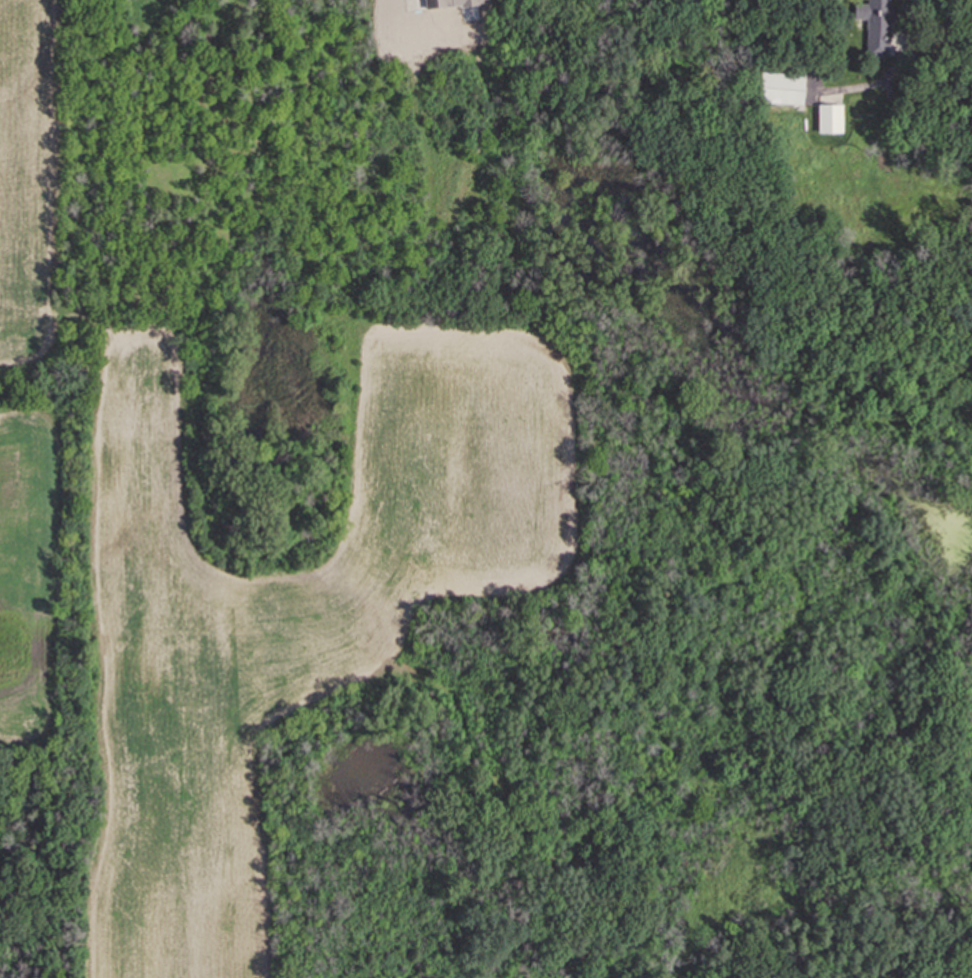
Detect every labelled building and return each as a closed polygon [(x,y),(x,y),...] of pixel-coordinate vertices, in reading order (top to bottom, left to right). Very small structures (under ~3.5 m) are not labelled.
[(868,21),(867,59),(891,59),(892,0),(868,0),(868,6),(856,5),(855,21),(868,21)] [(805,77),(761,76),(760,107),(804,108),(805,77)] [(819,136),(843,136),(843,108),(819,108),(819,136)]
